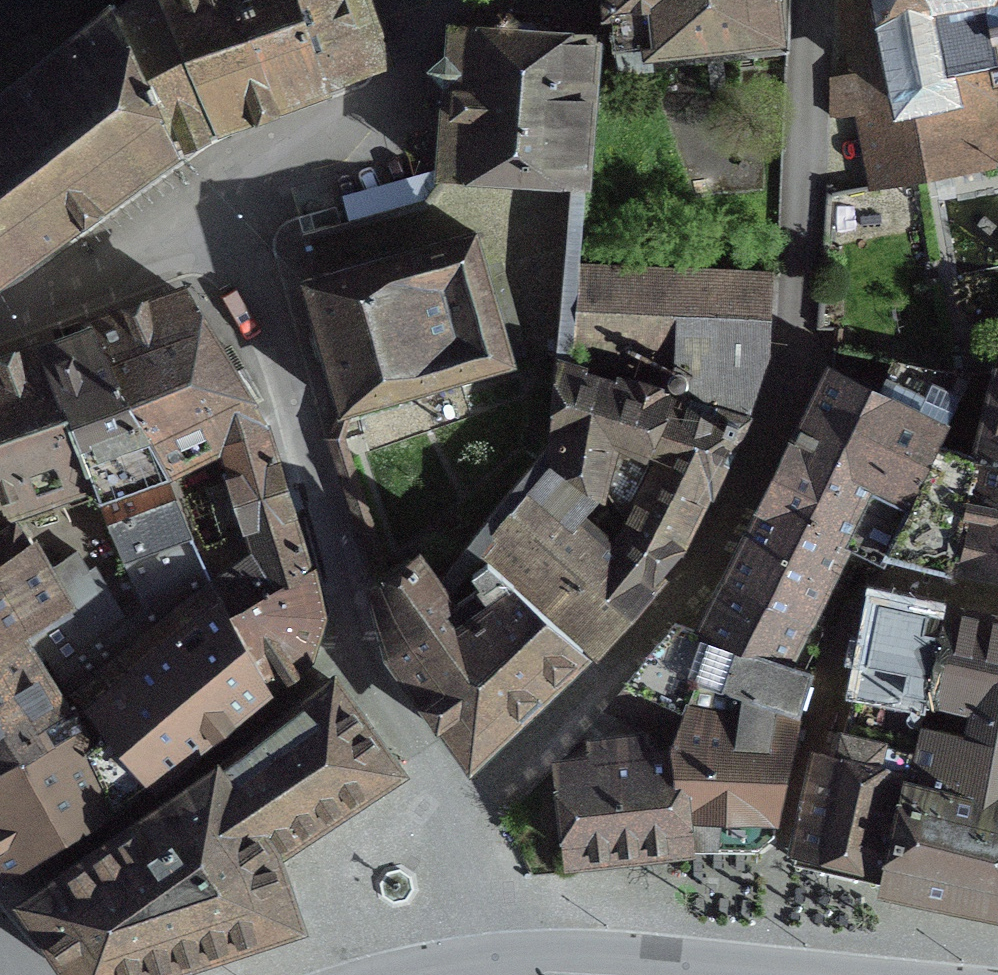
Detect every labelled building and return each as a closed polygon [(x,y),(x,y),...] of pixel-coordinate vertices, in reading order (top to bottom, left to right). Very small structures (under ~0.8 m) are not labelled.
[(213,128),(228,123),(272,107),(287,101),(322,89),(296,0),(135,0),(114,14),(112,9),(105,14),(168,150),(171,148),(194,138),(213,130),(213,128)] [(322,89),(333,85),(371,71),(348,0),(296,0),(322,89)] [(611,52),(648,47),(649,52),(774,39),(769,0),(605,0),(611,52)] [(849,59),(853,59),(856,79),(828,83),(831,115),(878,109),(902,106),(911,184),(993,168),(978,75),(997,72),(997,0),(839,0),(849,59)] [(0,100),(0,271),(87,209),(168,150),(105,14),(0,100)] [(449,179),(567,187),(583,188),(594,35),(587,34),(587,36),(577,37),(453,28),(442,178),(449,179)] [(441,605),(477,558),(557,458),(558,449),(555,447),(561,396),(563,397),(576,267),(583,188),(567,187),(553,352),(544,449),(430,589),(441,605)] [(446,383),(508,365),(471,237),(318,279),(316,274),(310,275),(312,280),(300,284),(338,415),(345,412),(423,389),(446,383)] [(558,449),(557,458),(477,558),(509,587),(508,587),(578,650),(579,649),(577,646),(584,638),(594,646),(665,564),(677,550),(676,549),(706,489),(736,425),(739,420),(750,395),(767,359),(763,359),(767,275),(576,267),(563,397),(561,396),(555,447),(558,449)] [(261,432),(260,429),(202,330),(184,300),(155,311),(154,309),(145,312),(147,314),(93,333),(91,327),(88,328),(166,478),(221,451),(261,432)] [(166,478),(88,328),(84,330),(86,335),(64,343),(38,352),(5,364),(0,365),(0,535),(15,527),(34,521),(95,500),(97,499),(99,498),(162,477),(163,479),(166,478)] [(947,571),(997,579),(997,370),(996,370),(993,375),(977,445),(947,571)] [(842,546),(880,565),(944,431),(966,379),(916,378),(903,410),(828,376),(799,435),(701,637),(672,626),(623,687),(626,689),(638,693),(685,710),(696,683),(715,689),(795,717),(810,674),(783,664),(842,546)] [(260,429),(261,432),(221,451),(238,506),(216,513),(225,542),(197,553),(211,585),(226,615),(263,687),(304,658),(312,635),(317,619),(308,575),(300,551),(273,462),(263,428),(260,429)] [(921,564),(947,571),(977,445),(946,432),(944,431),(880,565),(882,566),(887,555),(921,564)] [(99,498),(97,499),(95,500),(124,565),(169,548),(191,541),(177,509),(163,479),(162,477),(99,498)] [(42,574),(28,550),(31,548),(26,539),(23,541),(15,527),(0,535),(0,634),(12,626),(57,594),(42,574)] [(57,594),(12,626),(37,666),(45,661),(65,691),(108,660),(109,662),(211,585),(197,553),(191,541),(169,548),(124,565),(141,609),(122,622),(101,586),(95,589),(75,555),(42,574),(57,594)] [(477,558),(441,605),(430,589),(412,563),(377,588),(393,653),(468,756),(568,659),(578,650),(508,587),(509,587),(477,558)] [(71,702),(74,707),(73,708),(72,709),(117,809),(254,695),(263,687),(226,615),(211,585),(109,662),(111,665),(77,696),(78,698),(71,702)] [(926,703),(927,703),(945,612),(927,608),(871,596),(852,697),(841,737),(889,747),(889,746),(912,752),(913,752),(926,703)] [(997,911),(997,624),(945,612),(927,703),(926,703),(913,752),(907,778),(886,870),(882,869),(878,886),(940,899),(997,911)] [(12,626),(0,634),(0,772),(37,751),(32,731),(66,713),(65,711),(37,666),(12,626)] [(715,689),(696,683),(685,710),(665,754),(677,849),(680,849),(753,849),(762,843),(768,838),(795,717),(715,689)] [(24,905),(72,974),(132,974),(291,923),(268,856),(393,772),(331,685),(244,753),(184,795),(24,905)] [(604,712),(672,739),(685,710),(638,693),(626,689),(604,712)] [(117,809),(72,709),(65,711),(66,713),(32,731),(37,751),(0,772),(0,865),(2,869),(0,871),(0,872),(4,879),(118,810),(117,809)] [(886,870),(907,778),(913,752),(912,752),(889,746),(889,747),(841,737),(835,735),(829,763),(815,760),(795,849),(800,850),(795,868),(839,878),(878,886),(882,869),(886,870)] [(677,849),(665,754),(561,770),(572,861),(677,849)]
